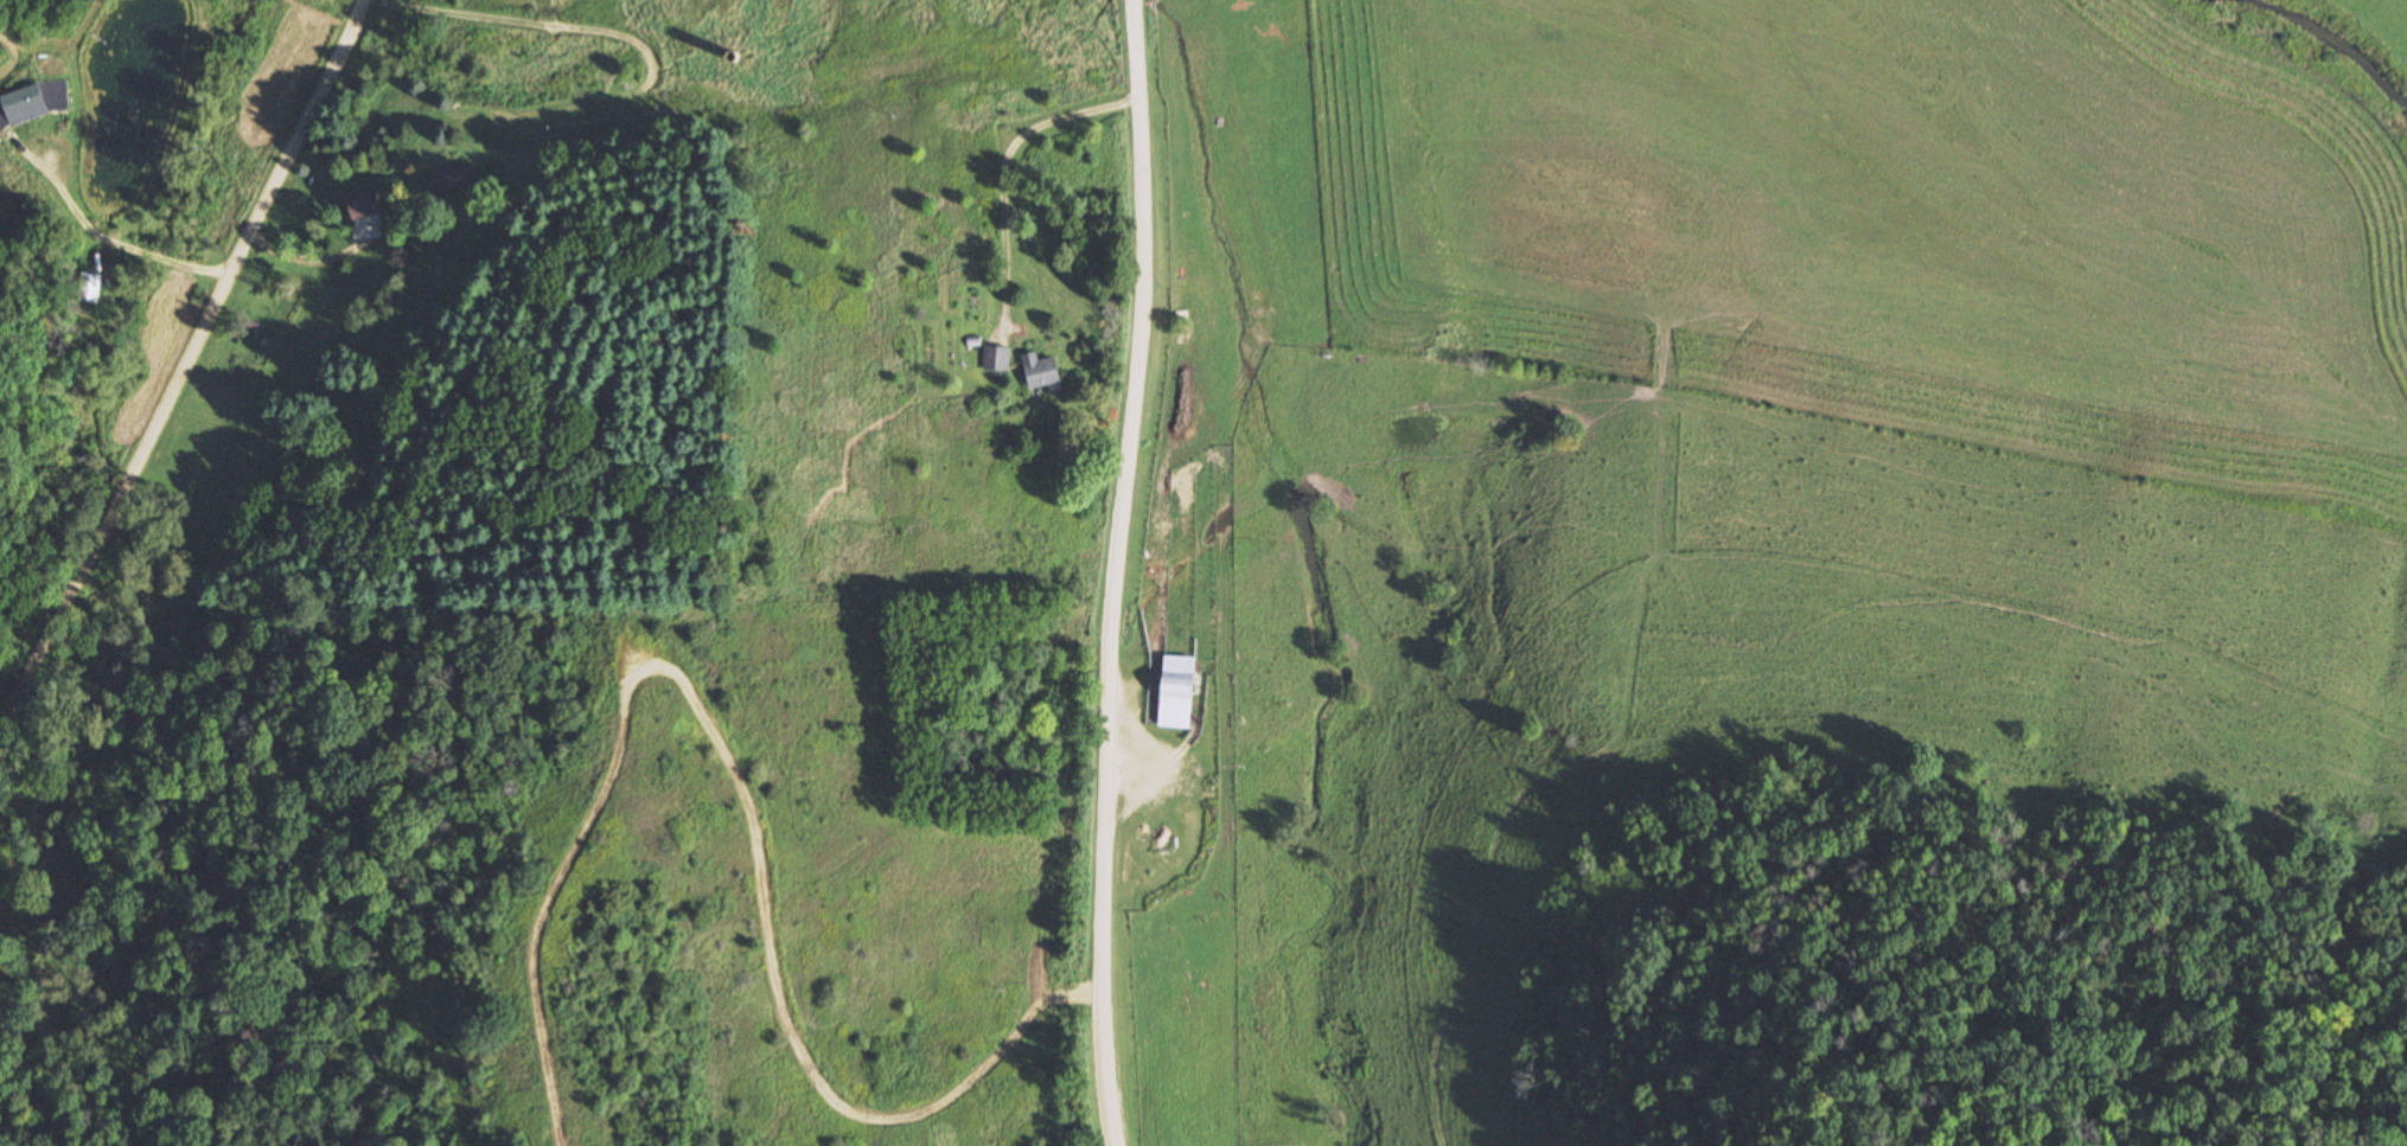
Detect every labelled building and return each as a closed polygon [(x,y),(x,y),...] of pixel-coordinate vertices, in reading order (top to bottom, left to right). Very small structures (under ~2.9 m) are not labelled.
[(1,103),(0,103),(0,130),(8,128),(9,128),(74,107),(64,77),(0,98),(0,101),(1,103)] [(425,172),(433,200),(473,189),(465,161),(425,172)] [(356,221),(385,213),(379,191),(350,198),(356,221)] [(98,304),(103,276),(82,272),(77,300),(98,304)] [(987,371),(1011,371),(1011,348),(987,348),(987,371)] [(1060,357),(1042,361),(1040,352),(1025,356),(1033,390),(1066,383),(1060,357)] [(1164,699),(1197,699),(1197,673),(1164,673),(1164,699)]
